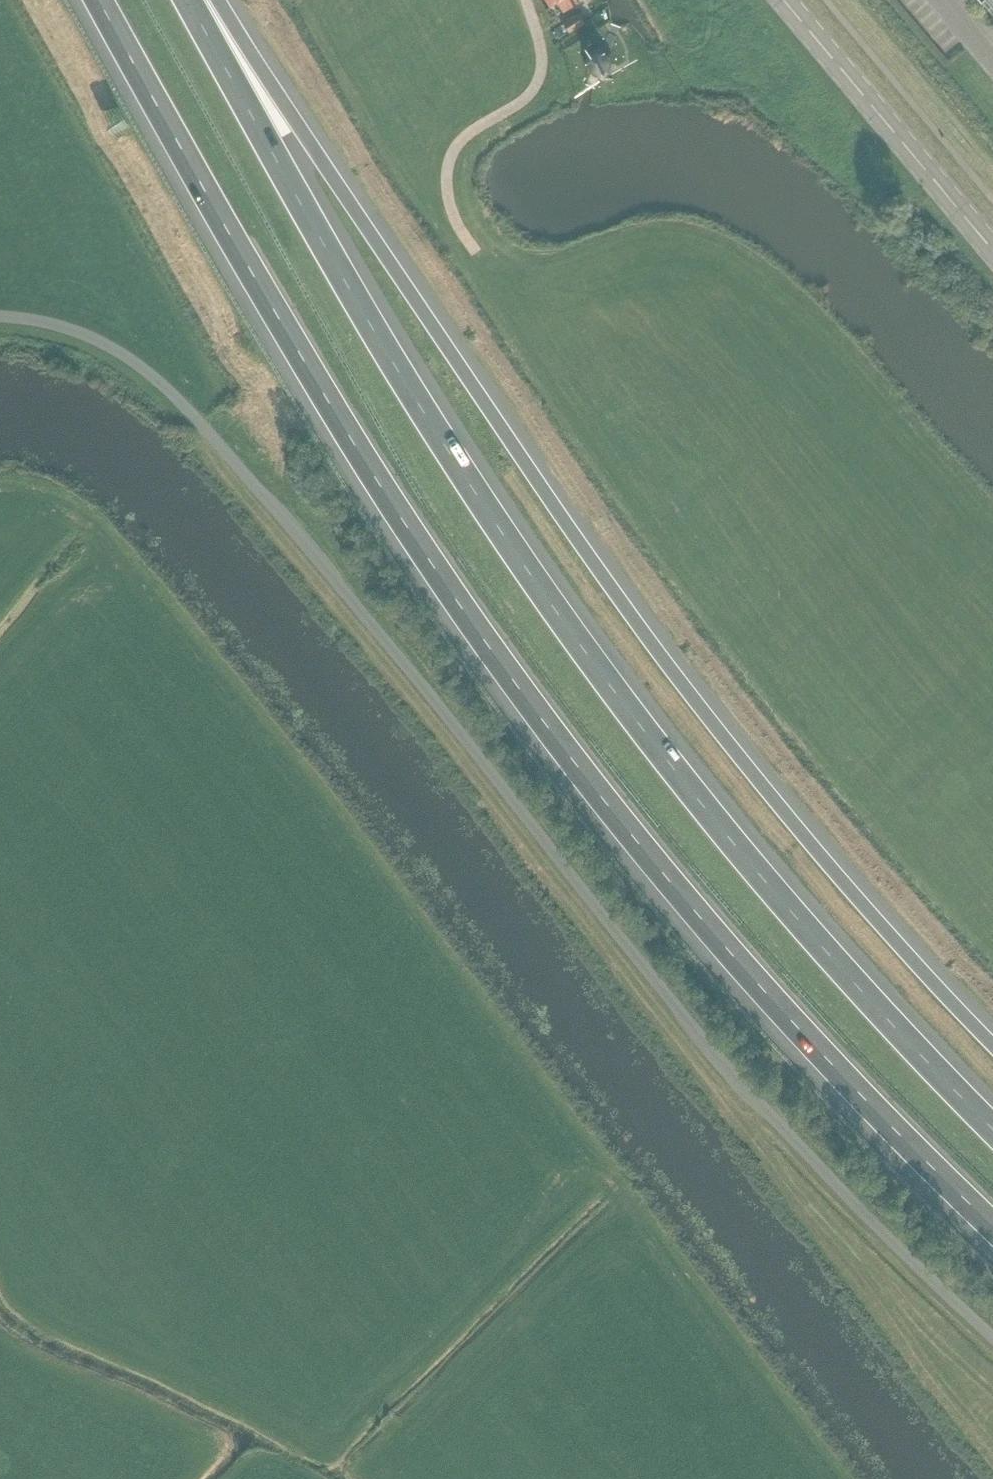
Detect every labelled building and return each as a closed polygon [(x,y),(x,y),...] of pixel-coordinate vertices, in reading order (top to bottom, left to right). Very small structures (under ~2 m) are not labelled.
[(556,15),(578,2),(577,0),(546,0),(556,15)] [(992,14),(992,0),(981,0),(992,14)] [(563,22),(569,32),(584,23),(578,13),(563,22)] [(609,53),(602,50),(600,49),(590,53),(587,62),(591,72),(600,76),(609,72),(613,62),(609,53)]
